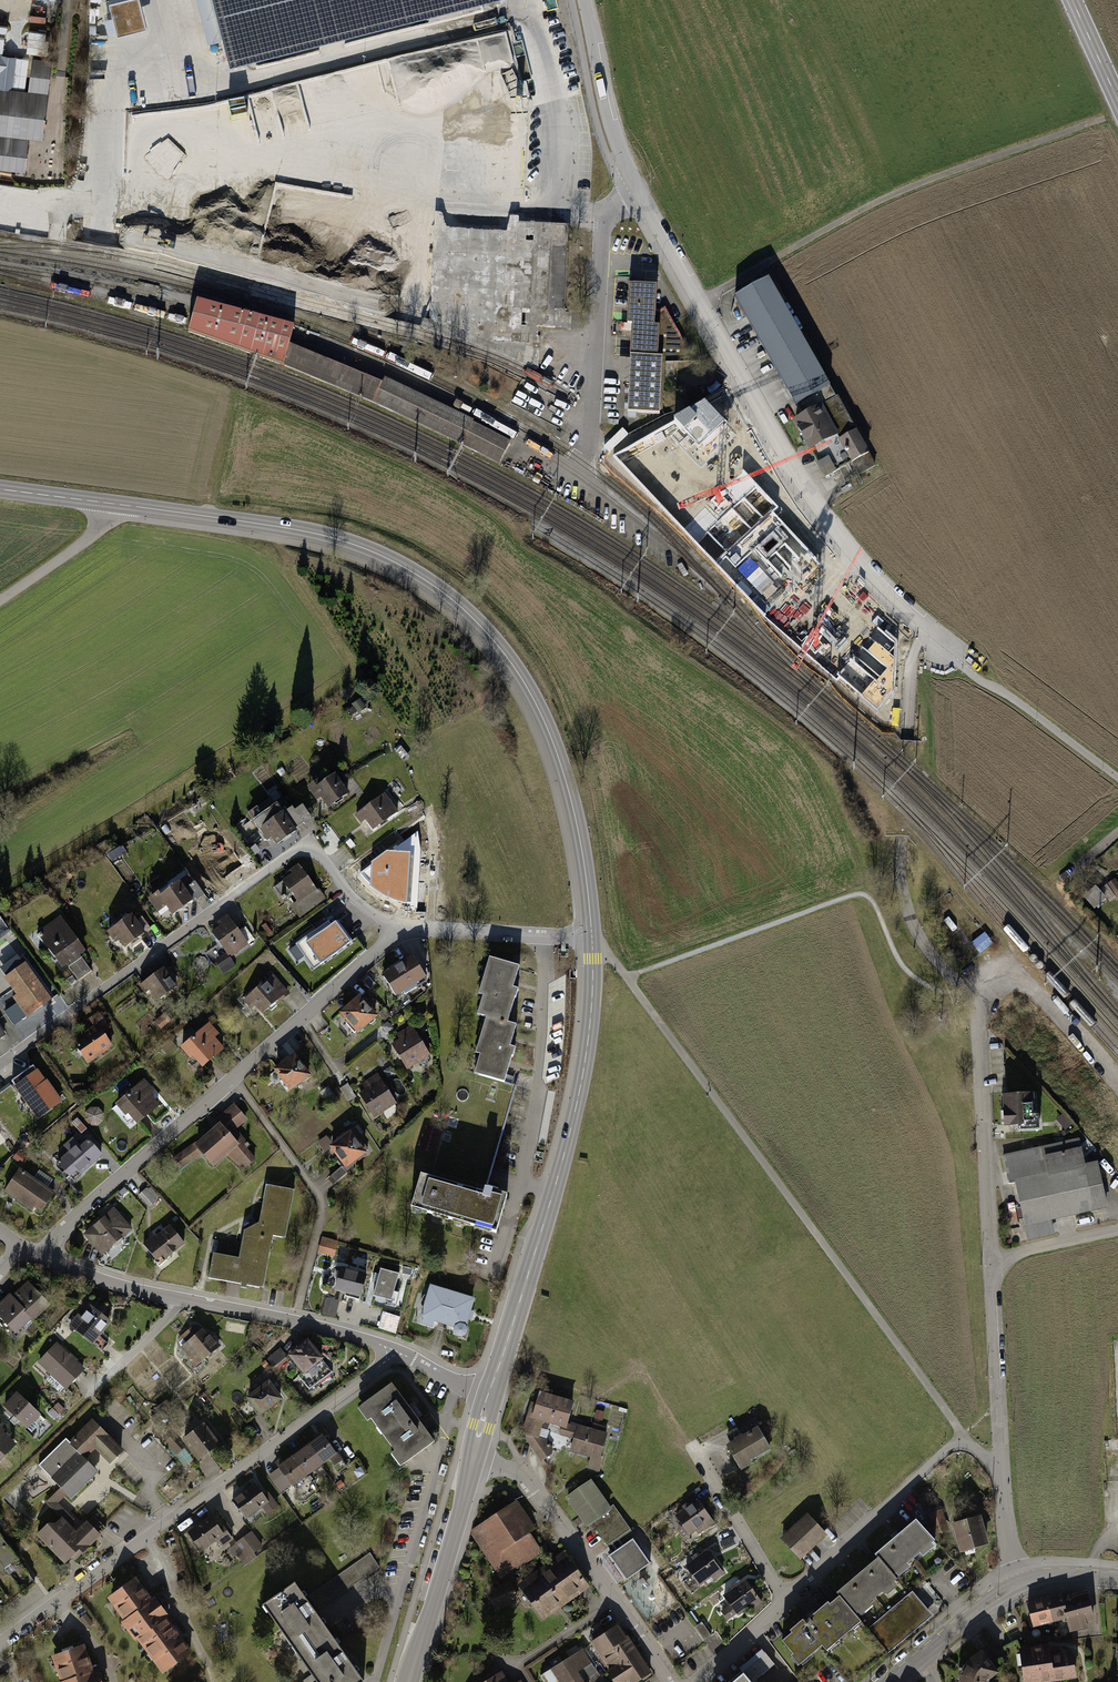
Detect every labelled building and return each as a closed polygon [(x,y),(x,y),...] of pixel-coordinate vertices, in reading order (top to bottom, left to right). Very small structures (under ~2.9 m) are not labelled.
[(223,46),(402,0),(211,0),(223,46)] [(31,30),(31,42),(35,42),(36,47),(43,46),(42,30),(31,30)] [(33,57),(4,54),(5,38),(0,38),(0,87),(29,90),(33,57)] [(25,172),(29,138),(42,140),(52,59),(33,57),(29,90),(0,87),(0,169),(25,172)] [(569,326),(570,248),(551,248),(550,290),(538,290),(538,309),(513,309),(512,327),(522,327),(522,326),(569,326)] [(417,263),(417,250),(403,251),(404,264),(417,263)] [(769,282),(734,302),(802,420),(792,425),(828,490),(844,480),(846,484),(876,467),(769,282)] [(628,412),(656,413),(662,291),(634,289),(628,412)] [(191,323),(188,332),(283,366),(373,403),(499,465),(511,443),(385,379),(382,383),(299,349),(289,345),(292,336),(294,327),(196,301),(194,309),(191,323)] [(881,669),(890,661),(809,575),(771,610),(813,655),(817,651),(866,704),(891,681),(881,669)] [(333,770),(313,784),(328,807),(349,794),(333,770)] [(382,791),(357,814),(375,833),(400,811),(382,791)] [(288,810),(293,804),(284,797),(279,803),(288,810)] [(277,805),(265,815),(271,823),(260,831),(275,850),(298,833),(277,805)] [(229,850),(201,870),(210,883),(220,876),(223,881),(242,868),(229,850)] [(390,858),(370,879),(386,893),(405,872),(390,858)] [(300,870),(281,886),(304,914),(323,898),(300,870)] [(1117,896),(1117,890),(1112,881),(1102,888),(1111,901),(1117,896)] [(180,882),(157,898),(169,915),(192,899),(180,882)] [(1095,908),(1108,899),(1101,889),(1088,897),(1095,908)] [(134,915),(111,930),(124,948),(146,933),(134,915)] [(331,917),(295,944),(312,967),(349,941),(331,917)] [(60,920),(40,934),(63,968),(83,953),(60,920)] [(232,921),(213,935),(230,960),(249,946),(232,921)] [(981,951),(994,942),(988,932),(974,940),(981,951)] [(484,1055),(477,1070),(501,1081),(520,1038),(506,1032),(519,1002),(508,997),(521,969),(495,958),(478,996),(487,1000),(480,1017),(490,1021),(477,1052),(484,1055)] [(414,960),(388,973),(399,995),(425,982),(414,960)] [(26,963),(3,979),(29,1016),(52,999),(26,963)] [(163,969),(145,982),(157,1000),(176,987),(163,969)] [(280,974),(258,997),(276,1014),(298,991),(280,974)] [(355,996),(335,1015),(355,1037),(376,1019),(355,996)] [(97,1025),(75,1041),(88,1060),(111,1045),(97,1025)] [(206,1025),(179,1049),(196,1069),(224,1046),(206,1025)] [(415,1029),(392,1042),(407,1068),(430,1054),(415,1029)] [(291,1058),(270,1074),(285,1094),(306,1077),(291,1058)] [(33,1070),(9,1088),(35,1122),(59,1104),(33,1070)] [(377,1078),(358,1089),(374,1115),(393,1104),(377,1078)] [(141,1081),(116,1103),(134,1123),(159,1102),(141,1081)] [(1033,1094),(1011,1095),(1012,1120),(1033,1120),(1033,1094)] [(95,1126),(106,1116),(95,1104),(84,1113),(95,1126)] [(226,1122),(202,1148),(225,1169),(237,1157),(248,1167),(262,1151),(245,1135),(260,1119),(246,1107),(229,1124),(226,1122)] [(348,1134),(330,1148),(347,1168),(365,1154),(348,1134)] [(67,1150),(55,1160),(68,1175),(76,1168),(80,1173),(102,1154),(87,1137),(79,1144),(72,1136),(62,1144),(67,1150)] [(1077,1137),(1000,1154),(1007,1184),(1013,1182),(1026,1241),(1053,1235),(1050,1220),(1074,1215),(1087,1212),(1105,1208),(1095,1161),(1083,1164),(1077,1137)] [(342,1165),(330,1177),(336,1183),(348,1171),(342,1165)] [(30,1166),(13,1191),(47,1214),(64,1189),(30,1166)] [(421,1177),(409,1214),(492,1240),(506,1194),(471,1183),(468,1192),(421,1177)] [(148,1186),(140,1194),(151,1205),(159,1198),(148,1186)] [(213,1255),(208,1277),(260,1290),(272,1240),(282,1242),(294,1195),(265,1187),(255,1227),(245,1225),(236,1261),(213,1255)] [(115,1211),(83,1236),(100,1258),(132,1232),(115,1211)] [(179,1225),(155,1243),(168,1260),(192,1243),(179,1225)] [(321,1252),(336,1255),(340,1240),(324,1237),(321,1252)] [(340,1265),(334,1287),(361,1294),(366,1272),(340,1265)] [(398,1271),(380,1266),(373,1292),(391,1297),(398,1271)] [(48,1305),(26,1280),(9,1295),(31,1320),(48,1305)] [(427,1286),(417,1323),(462,1335),(472,1298),(427,1286)] [(9,1295),(0,1304),(0,1319),(14,1335),(31,1320),(9,1295)] [(326,1297),(324,1312),(337,1315),(340,1299),(326,1297)] [(112,1319),(90,1302),(71,1328),(92,1345),(112,1319)] [(202,1333),(180,1350),(193,1368),(216,1352),(202,1333)] [(65,1388),(84,1368),(56,1341),(37,1361),(65,1388)] [(310,1341),(290,1357),(311,1384),(331,1368),(310,1341)] [(283,1399),(270,1381),(248,1397),(262,1415),(283,1399)] [(393,1385),(363,1406),(405,1463),(434,1441),(393,1385)] [(17,1390),(1,1406),(26,1430),(42,1415),(17,1390)] [(575,1432),(577,1424),(567,1421),(573,1402),(534,1390),(526,1418),(543,1423),(575,1432)] [(107,1465),(121,1451),(94,1423),(90,1418),(66,1441),(63,1437),(35,1463),(56,1487),(68,1499),(97,1473),(82,1459),(92,1449),(107,1465)] [(543,1423),(526,1418),(521,1434),(541,1461),(552,1451),(541,1429),(543,1423)] [(204,1423),(183,1439),(198,1459),(219,1444),(204,1423)] [(607,1433),(577,1424),(575,1432),(569,1452),(590,1458),(587,1469),(599,1472),(603,1457),(601,1457),(607,1433)] [(16,1443),(3,1430),(0,1433),(0,1459),(16,1443)] [(325,1432),(281,1464),(297,1485),(340,1453),(325,1432)] [(757,1432),(728,1452),(742,1472),(771,1453),(757,1432)] [(590,1478),(564,1497),(584,1526),(611,1508),(590,1478)] [(268,1482),(245,1499),(259,1517),(282,1500),(268,1482)] [(698,1501),(678,1515),(694,1539),(714,1525),(698,1501)] [(517,1503),(473,1531),(503,1577),(541,1553),(527,1531),(532,1527),(517,1503)] [(942,1511),(928,1515),(934,1534),(948,1530),(942,1511)] [(225,1512),(199,1531),(211,1547),(237,1527),(225,1512)] [(101,1533),(107,1529),(97,1515),(91,1519),(101,1533)] [(981,1516),(953,1524),(961,1554),(989,1547),(981,1516)] [(72,1561),(99,1537),(84,1521),(74,1530),(59,1518),(52,1523),(44,1525),(33,1535),(62,1564),(69,1558),(72,1561)] [(807,1518),(783,1541),(805,1565),(829,1543),(807,1518)] [(874,1554),(878,1558),(892,1576),(897,1572),(900,1576),(911,1567),(907,1562),(918,1553),(921,1556),(935,1545),(915,1521),(874,1554)] [(262,1529),(248,1538),(255,1549),(270,1539),(262,1529)] [(17,1560),(0,1534),(0,1571),(17,1560)] [(632,1539),(608,1555),(625,1580),(649,1563),(632,1539)] [(517,1584),(530,1602),(577,1568),(564,1551),(517,1584)] [(374,1553),(337,1570),(341,1577),(335,1580),(339,1589),(382,1569),(374,1553)] [(705,1553),(684,1568),(700,1590),(721,1575),(705,1553)] [(836,1593),(840,1598),(854,1615),(857,1613),(860,1616),(872,1606),(868,1602),(880,1592),(884,1596),(895,1586),(892,1583),(896,1580),(892,1576),(878,1558),(836,1593)] [(590,1586),(577,1568),(530,1602),(544,1620),(590,1586)] [(109,1603),(127,1626),(154,1604),(136,1582),(109,1603)] [(295,1582),(259,1606),(293,1656),(328,1632),(295,1582)] [(509,1582),(490,1591),(498,1609),(518,1599),(509,1582)] [(760,1604),(743,1584),(725,1600),(742,1620),(760,1604)] [(1060,1593),(1027,1601),(1032,1625),(1067,1616),(1069,1624),(1092,1619),(1085,1592),(1061,1598),(1060,1593)] [(913,1594),(868,1631),(888,1656),(933,1618),(913,1594)] [(821,1645),(826,1652),(861,1623),(854,1615),(840,1598),(829,1607),(827,1604),(804,1623),(802,1620),(789,1631),(792,1634),(782,1642),(793,1654),(790,1656),(797,1665),(821,1645)] [(127,1626),(145,1648),(172,1627),(154,1604),(127,1626)] [(888,1656),(868,1631),(861,1623),(826,1652),(823,1654),(829,1662),(839,1673),(846,1681),(856,1681),(888,1656)] [(594,1642),(620,1681),(630,1676),(633,1681),(650,1671),(620,1625),(594,1642)] [(145,1648),(163,1671),(190,1650),(172,1627),(145,1648)] [(293,1656),(310,1681),(362,1681),(328,1632),(293,1656)] [(56,1681),(97,1681),(85,1646),(48,1658),(56,1681)] [(577,1671),(592,1661),(583,1647),(551,1667),(560,1681),(584,1681),(577,1671)] [(1015,1650),(1017,1681),(1074,1681),(1072,1658),(1051,1659),(1050,1648),(1015,1650)] [(726,1681),(760,1681),(756,1678),(772,1665),(760,1650),(744,1664),(737,1655),(724,1665),(733,1676),(726,1681)] [(959,1673),(960,1681),(993,1681),(999,1673),(979,1653),(959,1673)] [(485,1681),(522,1681),(518,1675),(507,1681),(502,1672),(485,1681)]
